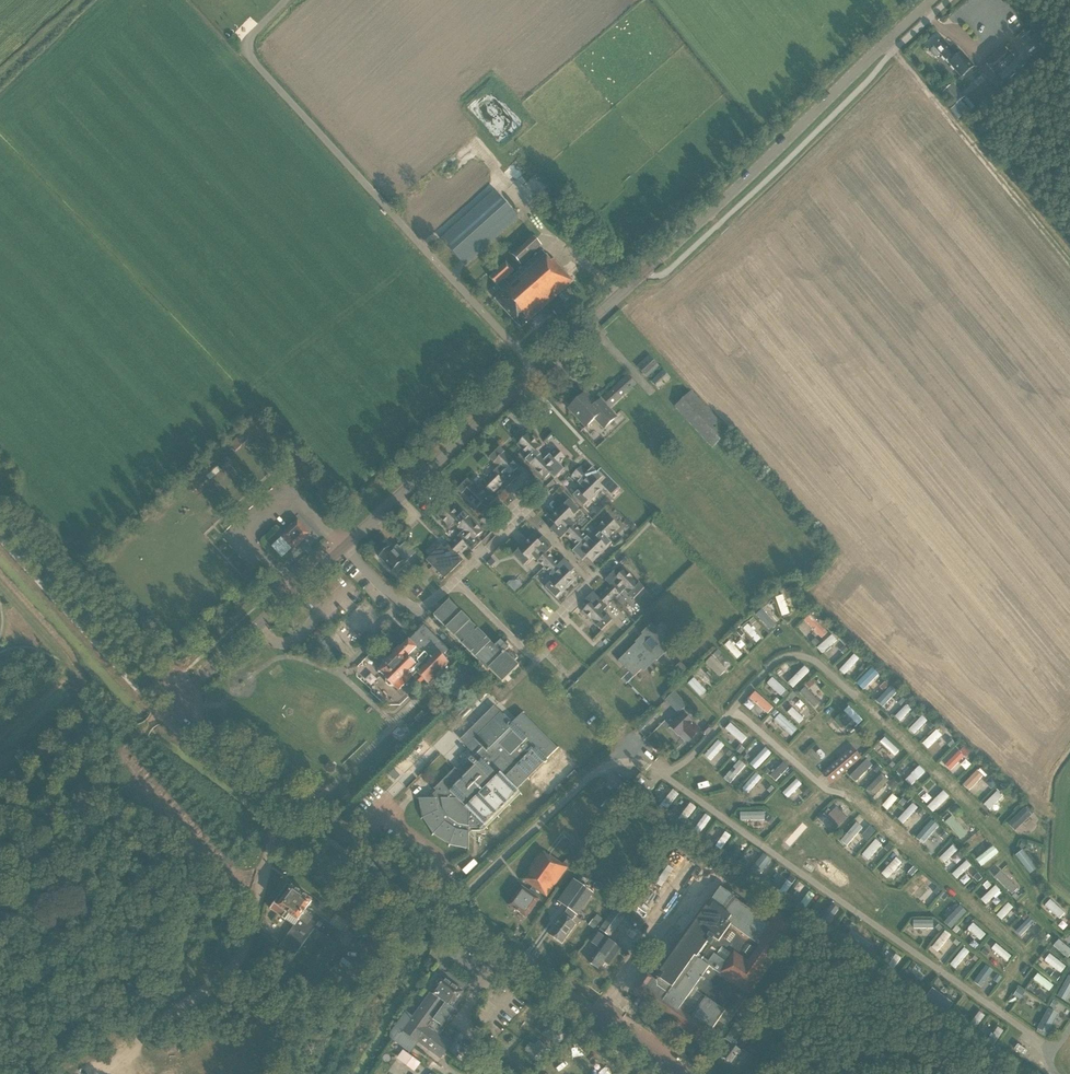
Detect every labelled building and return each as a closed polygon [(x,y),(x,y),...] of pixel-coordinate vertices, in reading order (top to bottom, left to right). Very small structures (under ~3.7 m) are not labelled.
[(974,67),(958,49),(954,52),(942,38),(933,46),(934,48),(931,50),(931,53),(935,58),(938,58),(941,55),(946,61),(947,60),(949,63),(962,78),(974,67)] [(985,63),(996,76),(1014,60),(1003,47),(985,63)] [(942,93),(954,106),(964,97),(953,84),(942,93)] [(963,106),(971,110),(975,99),(966,96),(963,106)] [(494,127),(505,139),(519,126),(492,97),(477,110),(483,117),(488,112),(499,123),(494,127)] [(530,193),(537,186),(531,179),(524,187),(530,193)] [(495,191),(441,240),(465,266),(519,217),(495,191)] [(535,238),(513,256),(520,264),(542,246),(535,238)] [(553,259),(551,261),(542,251),(510,280),(512,282),(509,285),(504,279),(514,271),(506,262),(490,277),(502,291),(494,299),(521,328),(573,281),(553,259)] [(649,356),(637,367),(646,377),(659,366),(649,356)] [(664,371),(651,382),(658,389),(671,378),(664,371)] [(628,376),(603,398),(611,407),(636,384),(628,376)] [(692,392),(675,407),(712,448),(729,432),(692,392)] [(587,427),(595,419),(604,429),(616,417),(601,400),(595,405),(592,401),(590,403),(584,395),(570,408),(587,427)] [(229,445),(235,451),(248,439),(242,433),(229,445)] [(541,446),(528,433),(517,445),(529,457),(525,461),(544,480),(550,475),(554,479),(564,469),(560,465),(566,459),(556,448),(545,459),(536,451),(541,446)] [(498,467),(487,478),(498,488),(503,482),(508,487),(518,477),(514,472),(519,467),(500,448),(489,458),(498,467)] [(620,488),(601,469),(597,472),(592,468),(588,473),(582,466),(571,476),(582,487),(573,496),(584,507),(603,489),(611,497),(620,488)] [(498,488),(487,478),(477,488),(468,479),(457,490),(476,509),(481,504),(486,509),(496,499),(492,494),(498,488)] [(580,511),(569,500),(550,519),(555,525),(551,529),(560,539),(565,535),(571,541),(581,531),(571,520),(580,511)] [(460,517),(448,505),(437,516),(449,528),(453,524),(462,533),(451,543),(458,551),(461,553),(467,547),(472,552),(482,542),(478,537),(483,532),(464,513),(460,516),(460,517)] [(592,542),(581,531),(571,541),(577,547),(572,551),(582,561),(587,557),(592,562),(612,543),(608,539),(620,527),(608,516),(596,528),(601,533),(592,542)] [(298,521),(281,536),(291,547),(308,531),(298,521)] [(553,547),(543,537),(538,542),(533,536),(513,556),(524,566),(533,557),(544,568),(554,558),(548,552),(553,547)] [(458,551),(451,543),(445,549),(442,546),(427,561),(445,579),(463,561),(456,553),(458,551)] [(397,546),(393,550),(390,548),(380,557),(393,571),(403,562),(404,564),(410,559),(409,558),(413,555),(403,544),(399,548),(397,546)] [(560,564),(554,558),(544,568),(554,578),(545,587),(556,598),(576,580),(570,574),(574,569),(564,559),(560,564)] [(580,571),(589,572),(591,564),(581,563),(580,571)] [(644,589),(625,570),(620,575),(615,570),(605,580),(610,585),(604,591),(614,601),(624,590),(634,600),(644,589)] [(416,585),(410,590),(417,598),(423,592),(416,585)] [(614,601),(604,591),(598,597),(593,592),(583,602),(588,607),(582,612),(601,631),(612,621),(603,612),(614,601)] [(786,593),(777,594),(781,616),(789,615),(786,593)] [(488,671),(489,670),(503,683),(519,667),(514,662),(518,658),(501,641),(495,647),(449,601),(434,617),(488,671)] [(755,612),(771,632),(778,627),(768,615),(775,610),(768,602),(755,612)] [(821,638),(829,631),(811,612),(803,619),(821,638)] [(750,636),(755,644),(761,641),(750,621),(742,626),(745,632),(736,638),(739,643),(750,636)] [(662,623),(656,629),(651,624),(641,634),(643,636),(618,661),(634,677),(654,657),(658,661),(668,651),(661,644),(672,633),(662,623)] [(401,649),(400,648),(393,655),(394,656),(389,661),(387,660),(386,662),(384,664),(385,665),(381,669),(379,669),(379,673),(381,673),(386,678),(386,679),(386,683),(389,687),(394,687),(394,686),(399,691),(417,673),(428,684),(432,680),(449,663),(446,660),(448,658),(444,655),(448,651),(424,626),(409,642),(401,649)] [(831,631),(817,647),(824,654),(838,638),(831,631)] [(811,642),(818,644),(821,637),(814,635),(811,642)] [(730,639),(724,645),(738,660),(744,655),(730,639)] [(836,643),(826,653),(831,658),(842,649),(836,643)] [(838,669),(845,675),(861,657),(854,651),(838,669)] [(722,671),(715,661),(719,659),(716,655),(707,661),(715,675),(722,671)] [(674,669),(681,676),(687,669),(680,662),(674,669)] [(856,680),(864,688),(881,672),(873,664),(856,680)] [(785,678),(790,668),(784,665),(778,674),(785,678)] [(793,688),(811,671),(805,665),(787,682),(793,688)] [(702,690),(709,683),(699,672),(692,678),(702,690)] [(876,696),(889,683),(884,678),(880,682),(877,678),(868,687),(876,696)] [(812,679),(799,691),(814,707),(825,697),(821,692),(818,694),(813,689),(818,685),(812,679)] [(883,704),(894,692),(888,686),(876,698),(883,704)] [(682,695),(694,701),(698,695),(685,688),(682,695)] [(758,691),(751,698),(766,711),(772,704),(758,691)] [(663,702),(677,715),(687,705),(674,692),(663,702)] [(904,701),(895,716),(905,722),(914,708),(904,701)] [(849,703),(843,709),(856,723),(863,717),(849,703)] [(787,712),(800,724),(805,718),(793,706),(787,712)] [(656,710),(655,710),(636,728),(641,733),(662,712),(658,708),(656,710)] [(547,759),(558,749),(522,714),(512,724),(499,711),(472,738),(483,747),(458,771),(455,768),(434,789),(439,794),(435,799),(419,799),(423,818),(423,819),(433,834),(436,836),(449,845),(450,845),(468,849),(469,849),(469,828),(481,828),(484,825),(486,828),(521,793),(517,789),(528,778),(543,763),(544,763),(544,764),(545,764),(546,764),(547,764),(547,763),(548,763),(548,762),(548,761),(548,760),(547,760),(547,759)] [(789,737),(798,728),(782,711),(773,719),(789,737)] [(922,713),(909,727),(917,735),(930,721),(922,713)] [(686,741),(689,741),(699,731),(683,715),(672,726),(686,741)] [(724,729),(739,742),(746,735),(731,721),(724,729)] [(924,740),(931,747),(943,734),(936,728),(924,740)] [(398,741),(408,742),(409,732),(399,732),(398,741)] [(890,759),(900,750),(886,735),(876,745),(890,759)] [(704,753),(717,766),(730,752),(725,747),(727,746),(718,738),(704,753)] [(819,744),(808,755),(822,769),(832,758),(819,744)] [(761,747),(748,762),(754,768),(768,753),(761,747)] [(853,748),(823,774),(831,784),(861,758),(853,748)] [(944,765),(952,772),(966,756),(959,749),(944,765)] [(849,773),(857,782),(875,766),(867,757),(849,773)] [(728,776),(735,781),(748,766),(742,760),(728,776)] [(337,767),(336,766),(335,764),(334,762),(332,762),(330,762),(328,762),(327,763),(325,765),(325,767),(325,769),(326,771),(327,772),(329,773),(331,774),(332,773),(334,773),(336,771),(337,769),(337,767)] [(771,775),(778,781),(789,768),(783,762),(771,775)] [(978,769),(962,784),(970,792),(986,777),(978,769)] [(575,771),(567,778),(571,782),(579,775),(575,771)] [(751,792),(763,776),(755,771),(744,787),(751,792)] [(872,797),(890,781),(883,772),(864,789),(872,797)] [(633,782),(648,794),(654,787),(640,774),(633,782)] [(797,777),(782,792),(789,799),(804,783),(797,777)] [(561,784),(555,789),(559,794),(565,788),(561,784)] [(672,789),(662,805),(669,809),(679,793),(672,789)] [(928,806),(935,812),(950,796),(943,789),(928,806)] [(983,800),(989,807),(1002,795),(997,789),(983,800)] [(881,806),(888,811),(899,798),(893,792),(881,806)] [(994,811),(1001,818),(1014,804),(1006,797),(994,811)] [(904,825),(919,809),(913,802),(897,819),(904,825)] [(680,814),(685,819),(696,809),(691,804),(680,814)] [(834,810),(826,818),(837,828),(845,820),(834,810)] [(766,811),(741,811),(741,824),(765,824),(766,811)] [(704,813),(693,832),(700,836),(711,817),(704,813)] [(953,814),(947,819),(959,837),(966,833),(953,814)] [(915,840),(925,847),(940,825),(930,818),(915,840)] [(856,855),(870,832),(855,822),(840,845),(856,855)] [(941,829),(924,848),(933,856),(949,837),(941,829)] [(571,844),(582,852),(588,845),(576,837),(571,844)] [(861,855),(868,863),(884,848),(877,840),(861,855)] [(939,859),(946,866),(960,853),(953,845),(939,859)] [(993,845),(975,860),(983,868),(1000,853),(993,845)] [(1015,854),(1027,871),(1036,865),(1023,848),(1015,854)] [(533,894),(536,889),(546,897),(567,868),(550,856),(550,857),(542,851),(522,880),(533,887),(529,892),(522,887),(509,906),(526,918),(540,899),(533,894)] [(889,873),(897,864),(890,857),(882,867),(889,873)] [(954,874),(961,880),(968,872),(974,878),(978,873),(966,862),(954,874)] [(793,918),(716,863),(694,893),(740,927),(703,977),(657,944),(643,964),(647,968),(633,988),(673,1016),(670,1020),(703,1043),(793,918)] [(911,866),(899,882),(907,888),(919,872),(911,866)] [(1013,895),(1021,887),(1002,869),(994,877),(1013,895)] [(563,916),(549,935),(562,944),(576,925),(571,921),(576,914),(578,915),(593,893),(574,880),(559,901),(568,908),(563,916)] [(938,894),(924,881),(911,895),(925,907),(938,894)] [(782,891),(789,894),(793,885),(786,882),(782,891)] [(307,908),(312,902),(288,884),(270,909),(294,926),(279,947),(294,957),(315,929),(335,944),(343,933),(307,908)] [(988,907),(1002,892),(995,886),(981,901),(988,907)] [(946,899),(938,909),(956,922),(963,912),(946,899)] [(1043,907),(1059,922),(1067,914),(1051,899),(1043,907)] [(1008,902),(996,916),(1003,922),(1015,908),(1008,902)] [(1022,938),(1036,923),(1029,917),(1016,932),(1022,938)] [(913,933),(934,934),(935,921),(914,920),(913,933)] [(968,931),(980,943),(987,936),(974,924),(968,931)] [(931,950),(938,956),(954,938),(946,932),(931,950)] [(620,957),(613,952),(618,945),(599,933),(591,945),(600,950),(589,967),(598,973),(604,965),(611,970),(620,957)] [(1053,946),(1067,959),(1069,956),(1069,949),(1059,939),(1053,946)] [(996,942),(990,949),(1005,963),(1011,956),(996,942)] [(963,948),(952,962),(959,968),(970,954),(963,948)] [(1050,953),(1044,961),(1060,973),(1066,966),(1050,953)] [(983,989),(987,982),(995,986),(1002,975),(985,965),(974,984),(983,989)] [(1032,981),(1049,993),(1055,986),(1038,973),(1032,981)] [(414,1017),(405,1012),(393,1029),(392,1039),(411,1052),(418,1042),(442,1059),(452,1045),(439,1036),(456,1012),(451,1008),(455,1003),(463,992),(441,976),(433,987),(435,988),(414,1017)] [(1069,978),(1059,998),(1067,1002),(1069,997),(1069,978)] [(1017,987),(1013,998),(1022,1001),(1025,990),(1017,987)] [(423,988),(419,995),(423,997),(427,991),(423,988)] [(518,1017),(521,1012),(514,1008),(511,1012),(518,1017)] [(1058,1015),(1049,1009),(1038,1029),(1048,1034),(1058,1015)] [(974,1022),(981,1024),(984,1014),(977,1012),(974,1022)] [(504,1035),(508,1027),(502,1024),(499,1032),(504,1035)] [(724,1039),(730,1043),(721,1057),(726,1061),(726,1063),(728,1065),(730,1064),(732,1065),(738,1056),(744,1061),(749,1054),(742,1050),(741,1051),(735,1047),(744,1035),(733,1027),(724,1039)] [(991,1035),(996,1040),(1004,1032),(999,1027),(991,1035)] [(744,1038),(741,1044),(749,1048),(751,1042),(744,1038)] [(450,1053),(457,1056),(461,1047),(455,1044),(450,1053)] [(1025,1056),(1028,1049),(1017,1044),(1014,1051),(1025,1056)] [(462,1048),(457,1056),(464,1061),(469,1053),(462,1048)] [(397,1059),(415,1072),(421,1063),(403,1050),(397,1059)]
